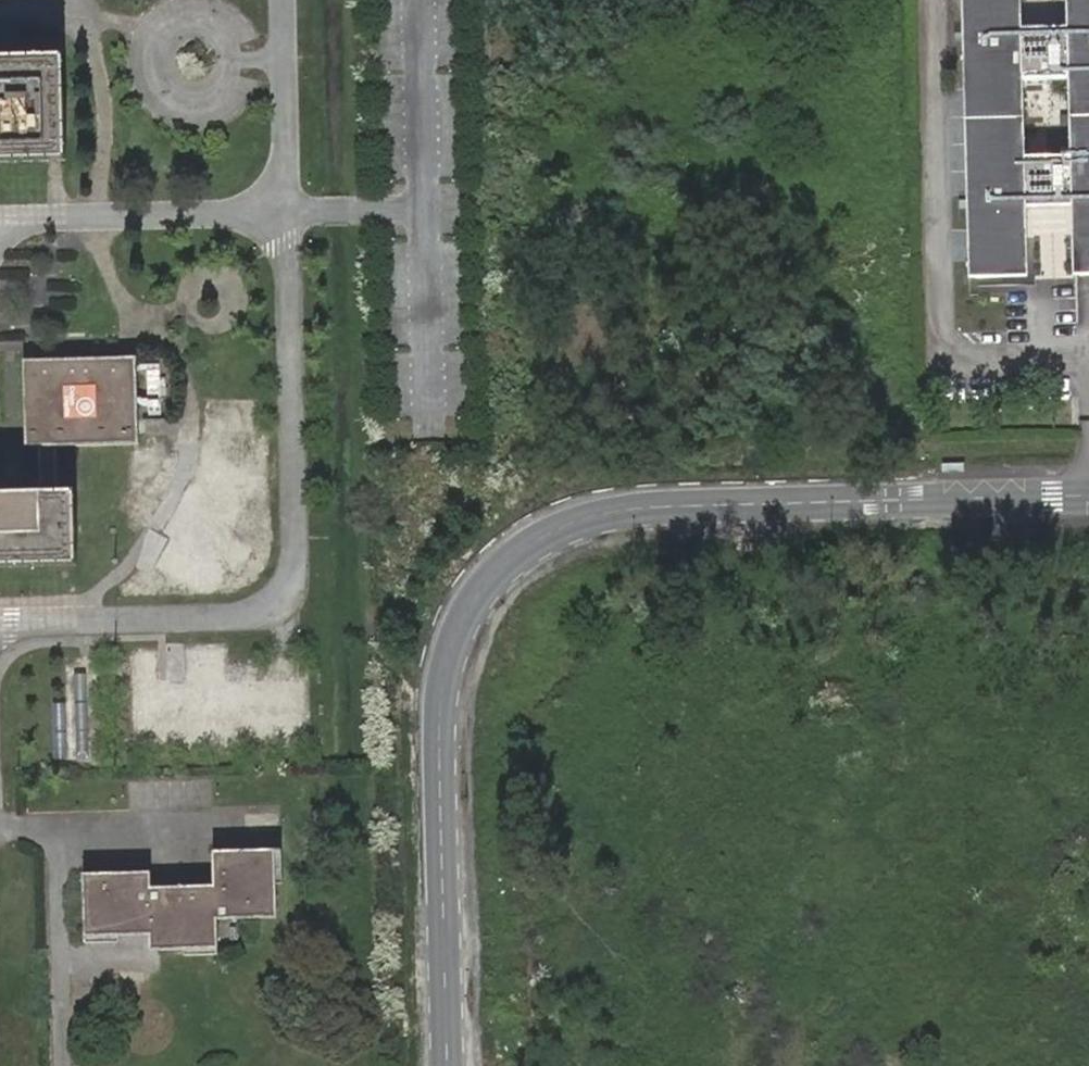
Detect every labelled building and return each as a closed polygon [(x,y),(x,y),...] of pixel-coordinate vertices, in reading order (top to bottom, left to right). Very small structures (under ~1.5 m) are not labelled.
[(970,279),(1028,278),(1026,210),(1072,209),(1074,276),(1088,275),(1088,0),(1066,0),(1067,29),(1021,30),(1020,0),(962,0),(970,279)] [(62,60),(0,61),(0,162),(65,161),(62,60)] [(75,565),(73,495),(57,495),(56,447),(138,445),(136,359),(22,361),(25,448),(39,448),(40,496),(0,497),(0,567),(75,565)] [(275,884),(273,851),(212,852),(212,887),(150,888),(150,873),(82,875),(83,937),(146,935),(147,951),(158,951),(215,949),(213,920),(283,918),(282,885),(275,884)]
